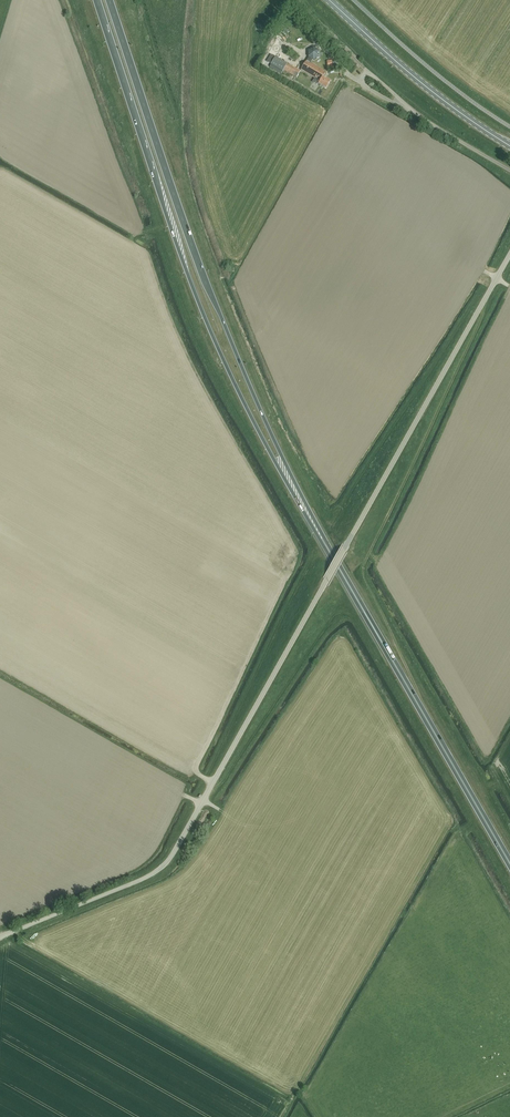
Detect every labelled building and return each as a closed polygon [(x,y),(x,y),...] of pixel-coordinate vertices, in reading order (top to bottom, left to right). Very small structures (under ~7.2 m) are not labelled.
[(307,61),(311,63),(313,59),(314,60),(319,57),(319,51),(314,48),(309,51),(309,57),(307,61)] [(271,55),(267,62),(283,71),(280,76),(290,81),(292,77),(295,79),(296,77),(297,78),(300,71),(275,57),(271,55)] [(307,61),(307,60),(301,70),(316,78),(313,82),(318,85),(319,84),(326,88),(330,81),(323,76),(326,72),(311,63),(307,61)]
